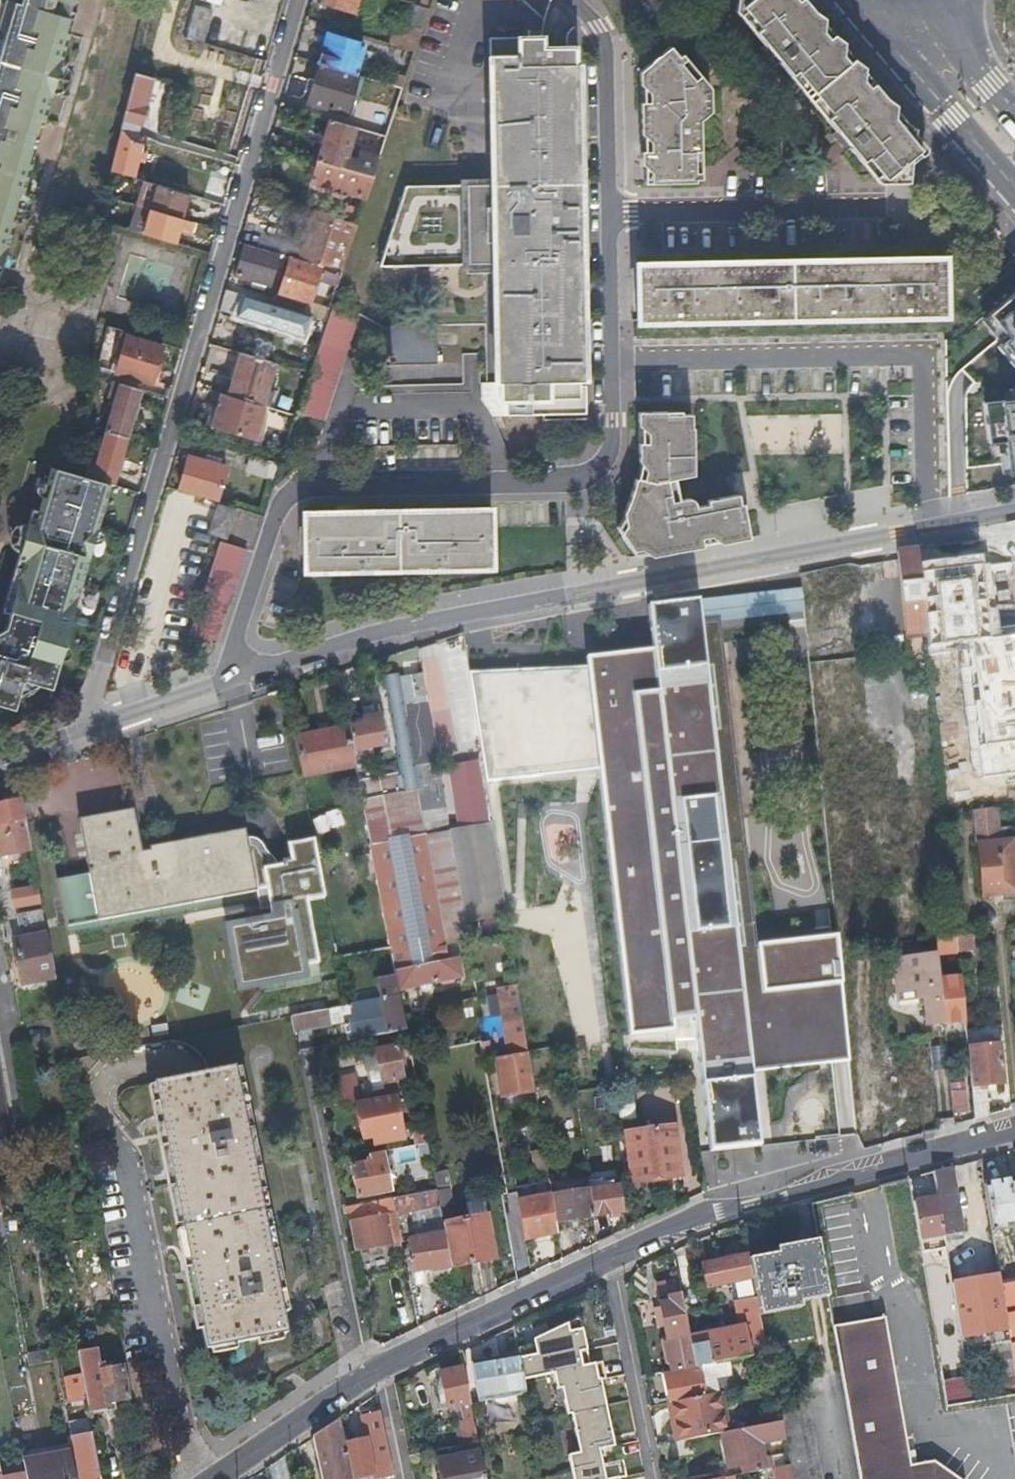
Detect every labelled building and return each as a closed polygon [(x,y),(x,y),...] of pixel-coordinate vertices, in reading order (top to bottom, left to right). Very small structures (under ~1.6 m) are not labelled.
[(0,52),(0,262),(8,264),(89,0),(16,0),(0,52)] [(321,1),(355,11),(358,3),(368,6),(369,0),(321,0),(321,1)] [(428,6),(409,0),(404,0),(403,5),(411,7),(403,32),(395,29),(392,42),(401,45),(414,49),(428,6)] [(807,0),(736,0),(735,7),(763,40),(765,39),(780,56),(778,58),(834,124),(850,141),(849,142),(876,175),(907,173),(905,146),(918,135),(858,61),(807,0)] [(186,37),(202,42),(211,7),(195,3),(186,37)] [(329,33),(320,63),(356,74),(365,44),(329,33)] [(528,35),(488,36),(491,154),(491,182),(404,184),(379,264),(466,263),(466,271),(497,270),(497,381),(507,381),(507,398),(580,397),(580,384),(579,356),(585,356),(585,333),(578,333),(578,288),(584,288),(584,265),(577,265),(575,176),(582,175),(582,153),(575,153),(572,45),(566,45),(541,46),(540,46),(540,52),(529,52),(528,35)] [(668,42),(659,50),(651,56),(648,58),(637,66),(638,97),(641,97),(643,149),(639,148),(639,160),(645,166),(643,167),(644,182),(693,180),(693,177),(700,177),(698,120),(707,108),(706,83),(678,50),(676,52),(668,42)] [(651,56),(659,50),(657,49),(655,48),(654,49),(652,50),(651,52),(650,53),(649,54),(648,58),(651,56)] [(356,74),(320,63),(308,101),(347,113),(351,98),(358,100),(365,77),(356,74)] [(153,77),(133,72),(109,169),(132,174),(143,133),(138,132),(153,77)] [(386,134),(401,87),(392,85),(377,132),(386,134)] [(348,142),(353,125),(328,117),(316,158),(349,168),(365,173),(373,175),(374,171),(379,155),(358,149),(347,146),(348,142)] [(366,197),(373,175),(365,173),(349,168),(316,158),(310,180),(366,197)] [(130,227),(133,228),(175,241),(178,229),(184,211),(189,193),(158,183),(154,197),(151,208),(145,206),(137,203),(130,227)] [(151,208),(154,197),(149,195),(145,206),(151,208)] [(357,223),(362,206),(351,203),(344,205),(339,217),(357,223)] [(299,259),(341,272),(357,223),(339,217),(314,210),(308,231),(306,236),(302,250),(299,259)] [(189,213),(184,211),(178,229),(184,230),(189,213)] [(251,245),(273,251),(277,238),(255,232),(251,245)] [(272,280),(280,253),(273,251),(251,245),(245,243),(236,274),(267,283),(272,280)] [(289,256),(292,257),(299,259),(302,250),(292,247),(289,256)] [(944,312),(944,307),(944,255),(635,261),(637,318),(944,312)] [(317,278),(337,284),(341,272),(299,259),(292,257),(280,295),(310,304),(317,278)] [(434,285),(434,268),(381,269),(381,286),(434,285)] [(313,336),(320,316),(225,287),(219,308),(313,336)] [(983,313),(1014,353),(1014,287),(983,313)] [(331,305),(295,413),(320,420),(354,313),(331,305)] [(427,313),(427,326),(436,326),(435,312),(427,313)] [(320,338),(326,318),(320,316),(313,336),(320,338)] [(437,363),(437,326),(436,326),(427,326),(382,326),(382,364),(437,363)] [(162,343),(127,333),(116,370),(156,382),(162,359),(158,358),(162,343)] [(264,404),(269,405),(274,389),(266,387),(273,361),(239,351),(227,393),(264,404)] [(232,372),(233,354),(217,354),(217,371),(232,372)] [(106,428),(127,435),(141,387),(112,378),(108,393),(115,395),(106,428)] [(264,404),(227,393),(220,391),(209,427),(253,440),(264,404)] [(984,400),(989,441),(1005,439),(1008,461),(1014,460),(1014,396),(984,400)] [(651,553),(749,535),(741,497),(737,498),(736,489),(704,494),(705,500),(695,502),(694,498),(693,497),(692,495),(690,494),(688,493),(685,493),(682,494),(678,495),(674,476),(694,472),(692,425),(691,425),(691,412),(681,412),(681,409),(638,410),(639,456),(642,460),(646,467),(642,477),(637,475),(634,474),(622,509),(624,514),(613,527),(634,554),(648,551),(651,553)] [(111,482),(113,483),(127,435),(106,428),(97,461),(90,458),(86,474),(111,482)] [(207,459),(221,463),(223,457),(209,453),(207,459)] [(179,488),(217,499),(227,465),(221,463),(207,459),(188,454),(179,488)] [(250,469),(275,477),(279,463),(254,455),(250,469)] [(646,467),(642,460),(637,475),(642,477),(646,467)] [(111,482),(86,474),(68,469),(53,465),(40,509),(33,507),(0,618),(0,623),(6,625),(1,638),(0,638),(0,700),(14,704),(20,684),(31,678),(51,685),(111,482)] [(226,540),(237,511),(217,504),(206,532),(226,540)] [(341,562),(341,567),(378,566),(378,561),(417,560),(417,565),(455,564),(455,560),(473,559),(473,564),(490,563),(488,507),(441,507),(441,512),(428,512),(428,508),(365,509),(365,514),(352,514),(352,509),(304,510),(306,568),(322,567),(322,562),(341,562)] [(219,539),(190,631),(216,640),(247,547),(219,539)] [(974,575),(973,542),(943,543),(944,576),(974,575)] [(926,632),(917,547),(897,550),(904,623),(905,634),(909,634),(926,632)] [(859,578),(806,582),(821,793),(867,790),(877,929),(933,925),(920,740),(871,743),(859,578)] [(708,1148),(759,1143),(750,1055),(826,1047),(828,1061),(850,1058),(837,933),(734,943),(694,603),(695,602),(695,601),(647,606),(647,608),(649,608),(653,647),(694,1017),(708,1148)] [(694,1017),(653,647),(586,656),(587,665),(469,670),(481,761),(484,781),(598,767),(630,1034),(673,1029),(672,1019),(694,1017)] [(390,946),(398,987),(461,974),(457,956),(448,957),(445,941),(455,939),(468,936),(466,921),(449,830),(427,698),(425,692),(422,671),(386,677),(406,788),(403,789),(405,802),(397,814),(366,819),(390,946)] [(355,764),(358,778),(399,769),(398,764),(376,768),(371,745),(386,742),(380,713),(363,716),(360,697),(343,700),(347,724),(355,764)] [(997,786),(995,722),(953,724),(956,788),(997,786)] [(294,735),(302,775),(355,764),(347,724),(294,735)] [(484,781),(481,761),(448,767),(458,828),(449,830),(466,921),(507,913),(484,781)] [(358,778),(366,819),(397,814),(405,802),(403,789),(399,769),(358,778)] [(22,799),(0,803),(0,854),(0,855),(31,849),(22,799)] [(991,806),(980,807),(974,808),(983,895),(1014,891),(1014,849),(1014,836),(995,838),(991,806)] [(151,910),(257,890),(258,890),(258,893),(259,898),(263,898),(266,897),(270,896),(270,899),(270,901),(271,904),(273,917),(233,925),(244,983),(265,979),(263,968),(282,964),(284,975),(288,975),(289,972),(292,971),(293,971),(293,973),(295,973),(298,973),(301,972),(305,971),(305,970),(305,968),(304,965),(304,962),(319,959),(307,897),(326,893),(314,837),(304,839),(304,840),(305,840),(304,841),(301,841),(298,842),(294,843),(291,843),(290,844),(289,841),(287,841),(287,842),(287,845),(288,847),(289,855),(290,856),(290,858),(289,858),(286,858),(286,859),(283,859),(283,860),(282,860),(282,861),(283,866),(284,867),(283,867),(277,868),(277,869),(275,869),(275,867),(274,866),(273,863),(272,861),(268,856),(266,854),(265,853),(264,852),(262,850),(260,845),(258,843),(257,842),(256,841),(253,841),(251,841),(250,842),(250,843),(249,842),(249,840),(248,839),(247,838),(246,830),(141,850),(135,812),(88,821),(97,871),(59,879),(68,925),(151,910)] [(8,899),(5,880),(0,881),(0,901),(8,899)] [(38,885),(10,886),(11,907),(39,905),(38,885)] [(8,899),(0,902),(0,904),(1,910),(10,909),(8,899)] [(46,931),(44,917),(22,921),(25,935),(46,931)] [(21,982),(55,976),(47,935),(13,941),(21,982)] [(957,951),(956,936),(935,938),(936,953),(943,952),(957,951)] [(448,957),(457,956),(458,955),(455,939),(445,941),(448,957)] [(943,952),(936,953),(939,978),(946,977),(943,952)] [(939,978),(936,953),(893,957),(895,974),(902,974),(902,981),(896,982),(898,1001),(924,998),(927,1023),(943,1022),(939,978)] [(964,1020),(959,975),(946,977),(939,978),(943,1022),(964,1020)] [(523,1019),(518,984),(496,987),(509,1056),(497,1058),(503,1094),(535,1089),(523,1019)] [(374,1018),(376,1034),(406,1028),(399,993),(381,997),(384,1016),(374,1018)] [(294,1013),(297,1028),(320,1023),(321,1029),(333,1027),(332,1021),(353,1017),(351,1003),(347,1003),(294,1013)] [(966,1045),(975,1044),(973,1028),(965,1029),(966,1045)] [(970,1085),(979,1084),(1001,1082),(997,1042),(975,1044),(966,1045),(970,1085)] [(376,1048),(377,1052),(381,1075),(383,1088),(403,1084),(401,1074),(406,1073),(400,1044),(376,1048)] [(381,1075),(377,1052),(367,1054),(370,1077),(381,1075)] [(156,1082),(206,1349),(289,1334),(238,1065),(156,1082)] [(973,1118),(987,1114),(985,1090),(982,1090),(980,1087),(979,1084),(970,1085),(973,1118)] [(950,1088),(952,1107),(965,1106),(963,1087),(950,1088)] [(381,1140),(403,1135),(395,1095),(357,1102),(363,1136),(380,1133),(381,1140)] [(681,1172),(674,1123),(625,1130),(632,1179),(681,1172)] [(427,1141),(426,1132),(416,1134),(417,1143),(427,1141)] [(427,1141),(417,1143),(423,1174),(433,1172),(430,1155),(427,1141)] [(544,1148),(544,1145),(533,1147),(533,1150),(536,1165),(547,1164),(544,1148)] [(382,1150),(367,1152),(368,1160),(350,1163),(356,1195),(389,1188),(382,1150)] [(433,1172),(436,1188),(449,1185),(443,1152),(430,1155),(433,1172)] [(8,1155),(0,1156),(0,1167),(10,1165),(8,1155)] [(952,1165),(933,1170),(937,1196),(944,1233),(963,1230),(952,1165)] [(548,1174),(550,1185),(563,1183),(561,1172),(548,1174)] [(23,1173),(18,1184),(34,1191),(39,1180),(23,1173)] [(992,1228),(1014,1224),(1014,1178),(984,1183),(992,1228)] [(592,1215),(623,1209),(620,1183),(588,1188),(592,1215)] [(449,1185),(436,1188),(440,1205),(452,1202),(449,1185)] [(392,1196),(395,1213),(440,1205),(436,1188),(392,1196)] [(556,1221),(592,1215),(588,1188),(552,1194),(556,1221)] [(517,1194),(525,1236),(544,1233),(543,1224),(556,1221),(552,1194),(551,1189),(517,1194)] [(392,1196),(343,1205),(344,1211),(350,1210),(356,1248),(400,1239),(395,1213),(392,1196)] [(937,1196),(913,1200),(920,1237),(944,1233),(937,1196)] [(443,1221),(451,1265),(495,1256),(487,1212),(484,1198),(466,1201),(469,1216),(443,1221)] [(856,1199),(828,1202),(834,1256),(861,1253),(856,1199)] [(544,1233),(558,1231),(556,1221),(543,1224),(544,1233)] [(429,1269),(446,1266),(440,1232),(407,1238),(413,1269),(422,1267),(428,1266),(429,1269)] [(824,1296),(815,1245),(749,1256),(753,1276),(754,1283),(758,1304),(760,1312),(802,1305),(801,1300),(824,1296)] [(749,1256),(748,1253),(699,1263),(704,1285),(747,1277),(753,1276),(749,1256)] [(448,1277),(446,1266),(429,1269),(428,1266),(422,1267),(413,1269),(416,1283),(448,1277)] [(658,1281),(662,1294),(682,1287),(678,1275),(658,1281)] [(952,1282),(963,1348),(986,1344),(993,1395),(1014,1392),(1014,1368),(1000,1278),(1000,1275),(952,1282)] [(1014,1368),(1014,1276),(1000,1278),(1014,1368)] [(697,1364),(690,1335),(680,1292),(669,1294),(671,1301),(661,1303),(661,1305),(663,1315),(665,1321),(668,1336),(665,1341),(671,1369),(697,1364)] [(671,1301),(669,1294),(659,1296),(661,1303),(671,1301)] [(690,1335),(697,1364),(729,1358),(768,1350),(764,1335),(762,1321),(760,1312),(758,1304),(744,1307),(747,1324),(746,1325),(690,1335)] [(834,1325),(861,1478),(963,1478),(944,1466),(934,1459),(911,1462),(886,1315),(834,1325)] [(517,1347),(518,1352),(522,1377),(553,1371),(556,1387),(561,1386),(566,1412),(571,1411),(579,1451),(567,1453),(572,1478),(617,1478),(617,1476),(624,1475),(618,1443),(613,1444),(600,1378),(604,1377),(601,1360),(589,1363),(580,1318),(576,1317),(533,1337),(534,1344),(517,1347)] [(95,1348),(77,1352),(81,1373),(86,1402),(88,1410),(115,1405),(113,1400),(127,1397),(121,1365),(104,1368),(103,1362),(98,1363),(95,1348)] [(28,1364),(49,1360),(46,1349),(26,1353),(28,1364)] [(478,1400),(525,1391),(522,1377),(518,1352),(471,1360),(478,1400)] [(732,1373),(729,1358),(697,1364),(671,1369),(663,1371),(669,1400),(672,1400),(716,1391),(714,1377),(732,1373)] [(477,1439),(462,1367),(440,1371),(448,1406),(460,1403),(463,1417),(459,1417),(464,1442),(477,1439)] [(757,1383),(773,1380),(771,1369),(755,1373),(757,1383)] [(86,1402),(81,1373),(68,1376),(73,1404),(86,1402)] [(724,1389),(735,1387),(732,1373),(714,1377),(716,1391),(724,1389)] [(968,1375),(944,1378),(948,1403),(972,1400),(968,1375)] [(721,1431),(732,1429),(724,1389),(716,1391),(672,1400),(679,1439),(695,1436),(721,1431)] [(779,1398),(794,1478),(822,1478),(805,1393),(779,1398)] [(625,1401),(608,1404),(610,1418),(619,1417),(622,1436),(630,1435),(625,1401)] [(374,1477),(393,1474),(379,1410),(361,1413),(374,1477)] [(339,1415),(312,1433),(322,1478),(353,1478),(348,1455),(339,1415)] [(742,1472),(766,1468),(761,1443),(785,1438),(783,1426),(781,1419),(757,1424),(732,1429),(721,1431),(727,1466),(741,1464),(742,1472)] [(91,1430),(71,1434),(80,1478),(101,1478),(91,1430)] [(679,1439),(671,1441),(674,1454),(698,1450),(695,1436),(679,1439)] [(68,1438),(21,1448),(25,1469),(27,1478),(76,1478),(68,1438)] [(477,1439),(464,1442),(454,1444),(456,1454),(438,1457),(442,1478),(485,1478),(477,1439)] [(348,1455),(353,1478),(364,1478),(366,1478),(359,1452),(348,1455)] [(790,1463),(766,1468),(742,1472),(740,1472),(741,1478),(767,1478),(775,1477),(776,1478),(793,1478),(790,1463)] [(25,1469),(1,1474),(0,1470),(0,1478),(27,1478),(25,1469)]
